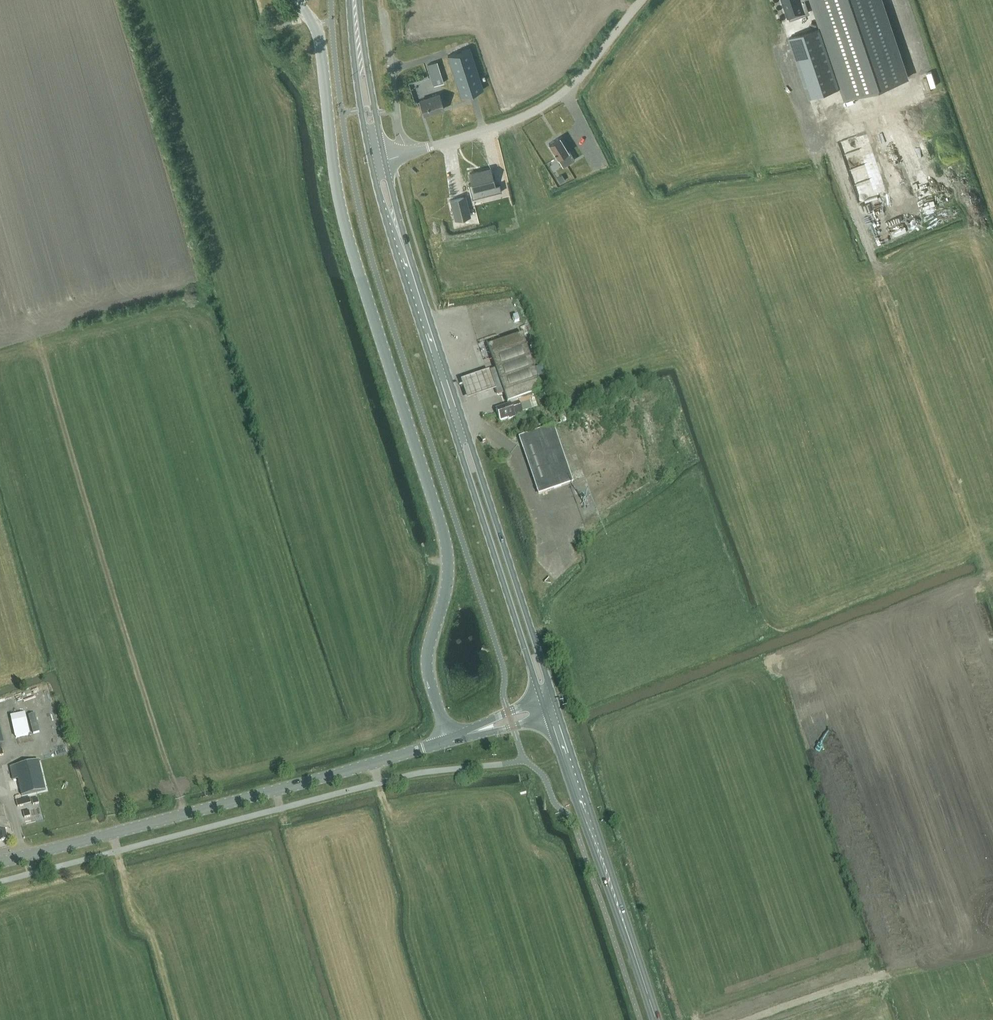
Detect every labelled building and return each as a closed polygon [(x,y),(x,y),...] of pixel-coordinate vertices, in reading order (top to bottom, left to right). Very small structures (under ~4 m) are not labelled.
[(789,18),(807,12),(803,0),(783,0),(789,18)] [(821,26),(842,86),(846,98),(877,88),(908,77),(882,0),(812,0),(821,26)] [(790,37),(810,97),(840,87),(819,27),(790,37)] [(483,89),(470,48),(448,55),(461,96),(483,89)] [(432,79),(434,85),(443,82),(442,76),(432,79)] [(420,100),(425,114),(444,108),(439,93),(420,100)] [(568,151),(560,136),(549,143),(558,158),(560,156),(566,164),(575,159),(570,150),(568,151)] [(589,166),(585,156),(563,167),(568,176),(589,166)] [(483,195),(490,193),(488,187),(495,185),(491,168),(469,173),(474,191),(481,189),(483,195)] [(463,195),(450,198),(455,219),(468,216),(463,195)] [(473,206),(474,215),(481,214),(480,205),(473,206)] [(913,223),(927,219),(925,214),(911,218),(913,223)] [(510,403),(510,404),(518,402),(519,404),(524,403),(523,398),(530,396),(542,392),(522,335),(488,347),(496,369),(489,371),(490,374),(492,380),(496,390),(497,394),(498,396),(504,394),(508,403),(510,403)] [(492,380),(490,374),(462,384),(469,404),(497,394),(496,390),(492,380)] [(515,417),(515,416),(532,410),(530,404),(533,402),(530,396),(523,398),(524,403),(519,404),(518,402),(510,404),(496,409),(500,421),(508,418),(508,419),(515,417)] [(539,495),(573,483),(553,425),(519,437),(539,495)] [(40,732),(35,714),(31,714),(28,716),(33,734),(40,732)] [(45,791),(39,761),(9,767),(12,781),(18,780),(22,796),(45,791)]
